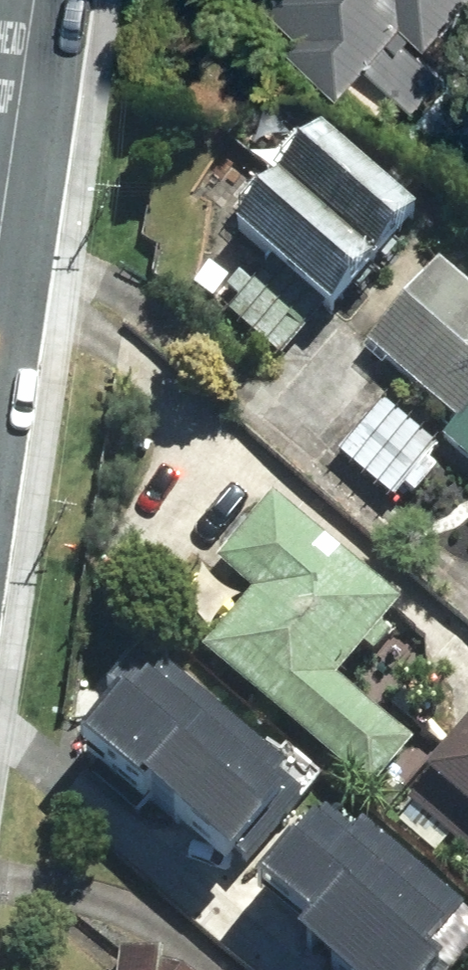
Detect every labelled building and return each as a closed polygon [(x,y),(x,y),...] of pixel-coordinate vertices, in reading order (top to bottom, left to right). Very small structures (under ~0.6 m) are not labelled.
[(270,7),(305,39),(290,55),(340,100),(368,70),(385,85),(419,48),(441,67),(467,38),(467,0),(276,0),(270,7)] [(376,258),(409,226),(314,128),(281,160),(271,150),(239,180),(254,196),(223,226),(325,330),(387,269),(376,258)] [(433,261),(357,350),(456,436),(467,422),(467,292),(433,261)] [(435,452),(380,407),(335,461),(390,505),(402,490),(415,501),(437,475),(424,465),(435,452)] [(456,436),(442,452),(467,474),(467,422),(456,436)] [(402,627),(262,499),(204,562),(246,600),(195,656),(358,806),(403,757),(326,687),(354,656),(366,667),(402,627)] [(293,809),(120,660),(88,697),(107,713),(88,734),(242,867),(293,809)] [(412,783),(467,836),(467,734),(463,729),(412,783)] [(261,888),(323,941),(312,954),(331,969),(457,969),(467,957),(467,952),(317,823),(261,888)] [(154,956),(116,953),(113,969),(153,969),(154,956)]
